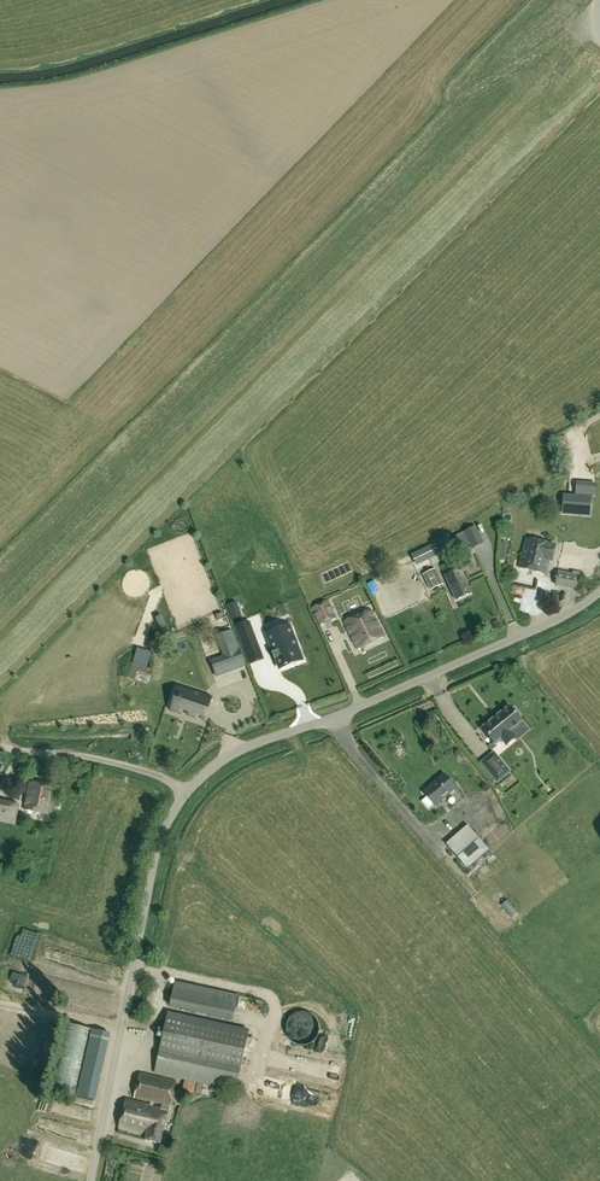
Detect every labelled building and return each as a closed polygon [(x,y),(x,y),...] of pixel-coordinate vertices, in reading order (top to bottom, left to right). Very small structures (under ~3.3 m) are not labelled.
[(576,485),(575,496),(595,497),(595,486),(576,485)] [(589,514),(590,498),(563,496),(562,512),(589,514)] [(475,527),(462,533),(468,545),(470,550),(483,544),(475,527)] [(547,575),(549,563),(552,563),(556,546),(526,540),(520,569),(547,575)] [(439,555),(434,544),(410,555),(415,566),(439,555)] [(460,570),(455,572),(451,562),(437,569),(444,584),(448,582),(456,601),(471,594),(460,570)] [(443,584),(435,569),(422,575),(430,591),(443,584)] [(555,585),(576,590),(580,573),(572,571),(572,574),(558,571),(555,585)] [(311,608),(319,626),(336,618),(328,600),(311,608)] [(236,603),(226,606),(232,621),(241,618),(236,603)] [(345,623),(358,650),(384,637),(371,610),(345,623)] [(293,622),(272,631),(277,642),(278,642),(279,645),(278,646),(279,648),(280,653),(281,653),(284,662),(307,654),(293,622)] [(259,623),(244,628),(252,653),(267,648),(259,623)] [(231,631),(222,634),(230,657),(232,656),(237,669),(244,667),(231,631)] [(152,671),(146,669),(133,664),(128,678),(134,680),(137,672),(150,676),(152,671)] [(172,719),(185,719),(185,715),(191,715),(191,718),(202,718),(202,715),(208,715),(207,699),(201,699),(201,696),(208,695),(207,696),(209,696),(209,695),(192,695),(192,693),(172,693),(172,694),(173,694),(173,695),(174,695),(179,695),(179,718),(174,718),(174,717),(173,717),(173,719),(172,719)] [(524,723),(509,705),(480,728),(495,746),(501,741),(506,747),(516,739),(511,733),(524,723)] [(497,783),(511,772),(493,751),(479,762),(497,783)] [(424,793),(436,807),(457,789),(445,775),(424,793)] [(30,783),(25,811),(51,816),(56,788),(30,783)] [(19,806),(0,802),(0,821),(15,824),(19,806)] [(491,854),(469,827),(447,846),(470,872),(491,854)] [(501,905),(511,917),(517,912),(507,900),(501,905)] [(169,1008),(233,1022),(239,996),(175,982),(169,1008)] [(168,1015),(154,1075),(184,1081),(182,1091),(194,1093),(196,1084),(197,1084),(195,1093),(209,1096),(211,1087),(236,1093),(243,1061),(249,1034),(168,1015)] [(69,1053),(70,1056),(80,1056),(80,1025),(67,1025),(68,1053),(69,1053)] [(75,1098),(95,1103),(111,1035),(92,1031),(75,1098)] [(135,1099),(170,1107),(176,1083),(141,1075),(135,1099)] [(308,1087),(305,1099),(324,1104),(327,1092),(308,1087)] [(161,1145),(169,1111),(153,1107),(153,1106),(126,1100),(119,1131),(145,1137),(144,1141),(161,1145)]
